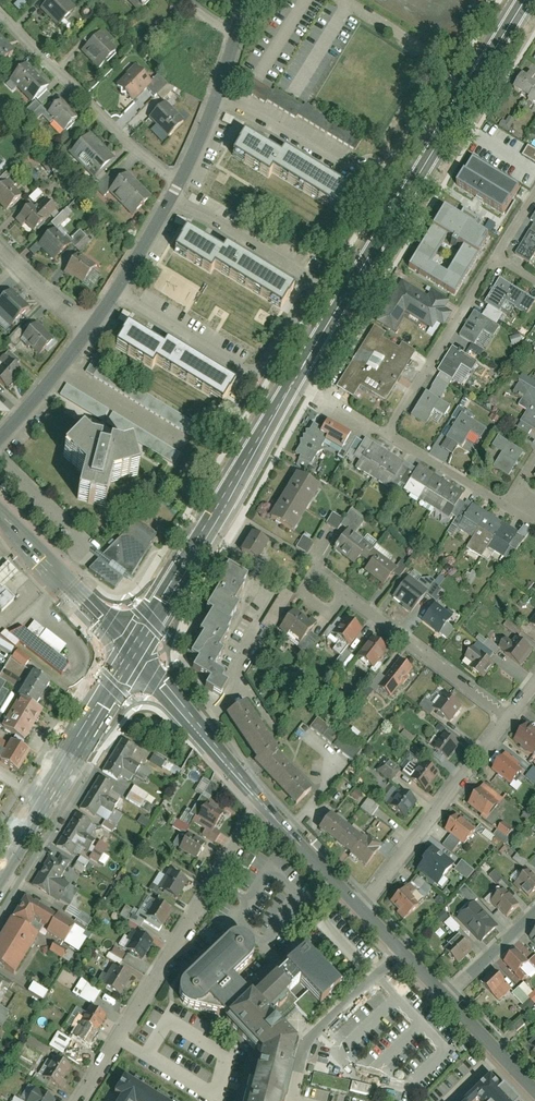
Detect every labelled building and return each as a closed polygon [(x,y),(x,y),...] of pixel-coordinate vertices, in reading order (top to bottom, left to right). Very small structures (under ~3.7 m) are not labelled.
[(17,11),(26,3),(23,0),(19,0),(12,5),(17,11)] [(59,27),(74,13),(61,0),(51,0),(42,9),(59,27)] [(153,0),(127,0),(139,13),(153,0)] [(328,4),(323,16),(331,19),(336,8),(328,4)] [(87,52),(103,70),(119,56),(102,38),(87,52)] [(14,55),(0,40),(0,69),(14,55)] [(11,82),(32,103),(47,89),(25,67),(11,82)] [(150,82),(137,69),(120,86),(132,99),(150,82)] [(239,87),(355,150),(362,138),(246,74),(239,87)] [(515,86),(533,96),(531,100),(534,102),(534,82),(523,74),(515,86)] [(47,114),(63,132),(76,121),(60,103),(47,114)] [(150,123),(169,140),(184,123),(165,106),(150,123)] [(506,117),(500,127),(507,131),(513,122),(506,117)] [(244,134),(232,155),(267,176),(270,171),(338,212),(350,192),(282,151),(280,155),(244,134)] [(83,140),(70,153),(83,164),(95,152),(83,140)] [(527,147),(523,155),(534,162),(534,151),(527,147)] [(95,152),(83,164),(95,176),(107,163),(95,152)] [(474,161),(458,188),(506,217),(517,199),(514,198),(520,187),(474,161)] [(132,218),(147,203),(125,180),(110,194),(132,218)] [(9,212),(20,200),(4,184),(0,188),(0,203),(9,212)] [(17,217),(32,232),(55,210),(45,201),(34,213),(27,206),(17,217)] [(442,201),(405,262),(456,291),(492,230),(442,201)] [(531,222),(534,224),(516,256),(531,264),(534,257),(534,216),(531,222)] [(79,230),(67,240),(79,253),(90,243),(79,230)] [(185,231),(173,252),(208,273),(211,268),(279,309),(291,289),(223,248),(220,252),(185,231)] [(38,246),(54,261),(66,248),(51,233),(38,246)] [(72,260),(64,274),(83,284),(91,270),(72,260)] [(460,334),(475,344),(484,331),(494,337),(500,327),(497,325),(505,314),(501,311),(507,302),(527,316),(534,304),(534,302),(500,279),(484,303),(489,306),(483,316),(475,311),(460,334)] [(400,280),(374,321),(392,332),(404,312),(431,329),(436,322),(443,326),(451,314),(444,310),(449,301),(431,290),(427,297),(400,280)] [(11,328),(27,311),(7,292),(0,299),(0,317),(11,328)] [(128,316),(122,313),(118,320),(124,323),(128,316)] [(18,342),(41,360),(56,341),(33,323),(18,342)] [(127,326),(115,346),(150,367),(153,363),(221,403),(233,383),(165,342),(163,347),(127,326)] [(377,328),(340,388),(356,399),(363,387),(388,403),(418,354),(404,345),(401,350),(386,341),(389,336),(377,328)] [(450,407),(440,401),(462,366),(472,372),(478,363),(452,347),(437,372),(441,374),(429,394),(425,391),(410,415),(426,424),(435,410),(444,416),(450,407)] [(5,360),(0,366),(0,386),(5,390),(20,371),(5,360)] [(90,362),(85,372),(99,380),(105,370),(90,362)] [(534,431),(534,366),(517,394),(525,399),(520,407),(528,412),(521,422),(534,431)] [(458,420),(446,438),(461,447),(471,432),(482,439),(487,430),(465,415),(467,412),(460,407),(454,418),(458,420)] [(179,454),(112,411),(105,423),(172,466),(179,454)] [(312,424),(295,458),(312,467),(325,442),(339,450),(348,432),(325,420),(321,428),(312,424)] [(83,477),(77,500),(105,507),(111,484),(138,476),(131,451),(121,453),(111,450),(109,455),(99,453),(100,448),(90,445),(82,437),(63,455),(83,477)] [(493,467),(508,477),(523,452),(499,437),(493,447),(502,453),(493,467)] [(350,464),(389,487),(404,463),(364,439),(350,464)] [(419,465),(403,489),(448,517),(464,493),(419,465)] [(267,518),(291,533),(318,488),(294,473),(267,518)] [(490,548),(505,557),(519,532),(473,505),(458,529),(474,538),(468,548),(484,558),(490,548)] [(336,529),(342,518),(330,513),(325,524),(336,529)] [(129,579),(155,535),(135,519),(88,572),(114,590),(124,576),(129,579)] [(367,544),(348,529),(333,548),(352,563),(367,544)] [(266,542),(251,533),(239,552),(254,561),(266,542)] [(295,547),(306,553),(314,540),(302,534),(295,547)] [(364,571),(383,584),(394,569),(375,555),(364,571)] [(0,601),(0,610),(4,614),(17,601),(6,589),(20,576),(8,564),(0,572),(0,600),(0,601)] [(207,679),(203,687),(218,696),(225,684),(220,681),(223,675),(211,667),(220,652),(216,649),(226,633),(224,632),(230,623),(227,622),(237,605),(232,603),(247,579),(229,568),(204,609),(210,612),(197,632),(200,634),(188,654),(196,659),(190,669),(207,679)] [(391,598),(411,614),(426,595),(405,579),(391,598)] [(275,624),(287,602),(277,596),(264,619),(275,624)] [(422,622),(440,636),(453,618),(434,605),(422,622)] [(311,628),(292,613),(282,626),(302,641),(311,628)] [(21,620),(11,632),(60,671),(69,660),(60,652),(66,644),(34,618),(28,626),(21,620)] [(360,631),(346,621),(334,636),(347,647),(360,631)] [(387,653),(370,640),(358,657),(375,669),(387,653)] [(529,650),(517,640),(503,656),(515,666),(529,650)] [(470,671),(480,678),(492,660),(473,648),(467,657),(476,663),(470,671)] [(14,771),(26,751),(13,743),(16,738),(23,743),(42,711),(34,707),(49,682),(24,667),(29,659),(14,649),(0,672),(0,762),(14,771)] [(412,669),(401,661),(381,689),(392,697),(412,669)] [(460,705),(450,698),(439,714),(449,721),(460,705)] [(238,706),(223,715),(256,766),(271,757),(238,706)] [(316,717),(308,728),(351,761),(359,751),(316,717)] [(534,755),(534,735),(525,728),(516,741),(534,755)] [(458,744),(446,736),(436,750),(448,759),(458,744)] [(136,751),(121,742),(100,777),(114,786),(119,777),(134,786),(131,792),(145,801),(149,795),(143,791),(154,774),(144,768),(148,763),(133,754),(136,751)] [(256,766),(293,803),(305,791),(271,757),(256,766)] [(495,770),(512,785),(521,774),(504,759),(495,770)] [(399,770),(386,760),(378,772),(391,781),(399,770)] [(435,774),(422,763),(409,778),(422,789),(435,774)] [(534,784),(534,782),(534,769),(533,767),(525,776),(534,784)] [(201,778),(193,792),(201,796),(209,783),(201,778)] [(109,788),(96,781),(80,809),(93,817),(99,807),(112,814),(121,797),(108,790),(109,788)] [(480,815),(487,820),(498,805),(481,792),(470,806),(480,815)] [(413,803),(401,793),(389,808),(401,817),(413,803)] [(221,833),(217,831),(228,812),(201,796),(191,813),(196,816),(192,823),(204,830),(202,834),(215,842),(221,833)] [(359,808),(370,817),(378,807),(367,798),(359,808)] [(320,829),(367,865),(381,847),(356,827),(353,831),(331,814),(320,829)] [(91,824),(78,815),(57,848),(69,855),(77,843),(89,851),(96,840),(85,834),(91,824)] [(474,830),(456,817),(445,832),(455,839),(463,845),(474,830)] [(507,844),(514,830),(500,823),(493,837),(507,844)] [(197,860),(205,846),(186,835),(178,849),(197,860)] [(103,854),(108,847),(98,840),(87,858),(102,867),(108,857),(103,854)] [(429,849),(414,868),(436,885),(451,867),(429,849)] [(241,867),(248,871),(255,857),(248,853),(241,867)] [(523,866),(526,861),(516,855),(513,860),(523,866)] [(40,877),(33,886),(44,893),(46,890),(58,898),(67,884),(57,877),(68,861),(60,856),(56,862),(49,857),(37,875),(40,877)] [(72,869),(82,874),(88,861),(77,857),(72,869)] [(453,870),(465,880),(473,871),(461,861),(453,870)] [(176,898),(188,881),(175,872),(163,889),(176,898)] [(530,897),(534,892),(534,879),(528,872),(517,883),(530,897)] [(492,903),(510,919),(521,907),(503,891),(492,903)] [(390,905),(406,919),(417,905),(401,892),(390,905)] [(52,915),(22,898),(9,919),(26,930),(31,921),(46,930),(43,935),(78,955),(88,938),(51,916),(52,915)] [(160,924),(170,909),(157,901),(148,916),(160,924)] [(75,919),(79,913),(68,906),(64,913),(75,919)] [(496,929),(475,906),(461,919),(482,942),(496,929)] [(451,934),(459,929),(451,917),(444,922),(451,934)] [(9,919),(0,934),(0,967),(11,974),(36,936),(26,930),(9,919)] [(150,939),(138,932),(128,952),(139,958),(150,939)] [(445,951),(457,964),(472,950),(460,937),(445,951)] [(193,970),(179,985),(175,991),(175,999),(178,1005),(187,1010),(218,1016),(224,1019),(220,1024),(254,1055),(242,1100),(281,1100),(295,1046),(271,1018),(285,1004),(305,1023),(342,983),(304,943),(248,999),(229,978),(247,961),(250,956),(250,950),(246,944),(242,940),(235,938),(227,938),(219,946),(193,970)] [(118,966),(125,955),(112,947),(105,958),(118,966)] [(527,965),(517,954),(507,965),(517,975),(527,965)] [(129,974),(116,966),(102,988),(115,996),(129,974)] [(512,991),(496,975),(484,986),(500,1002),(512,991)] [(71,993),(92,1005),(100,991),(79,979),(71,993)] [(529,999),(534,1004),(534,1003),(534,994),(523,982),(511,994),(522,1006),(529,999)] [(40,1001),(46,993),(30,983),(25,992),(40,1001)] [(524,1012),(533,1008),(530,1001),(521,1005),(524,1012)] [(90,1008),(71,1038),(87,1048),(106,1018),(90,1008)] [(57,1032),(48,1045),(61,1054),(70,1041),(57,1032)] [(65,1067),(53,1060),(41,1079),(53,1087),(65,1067)] [(314,1062),(309,1086),(369,1098),(372,1086),(337,1079),(339,1067),(314,1062)] [(462,1100),(519,1100),(492,1072),(462,1100)] [(122,1078),(111,1095),(118,1099),(117,1100),(160,1100),(122,1078)] [(31,1085),(20,1100),(43,1100),(47,1095),(31,1085)]
